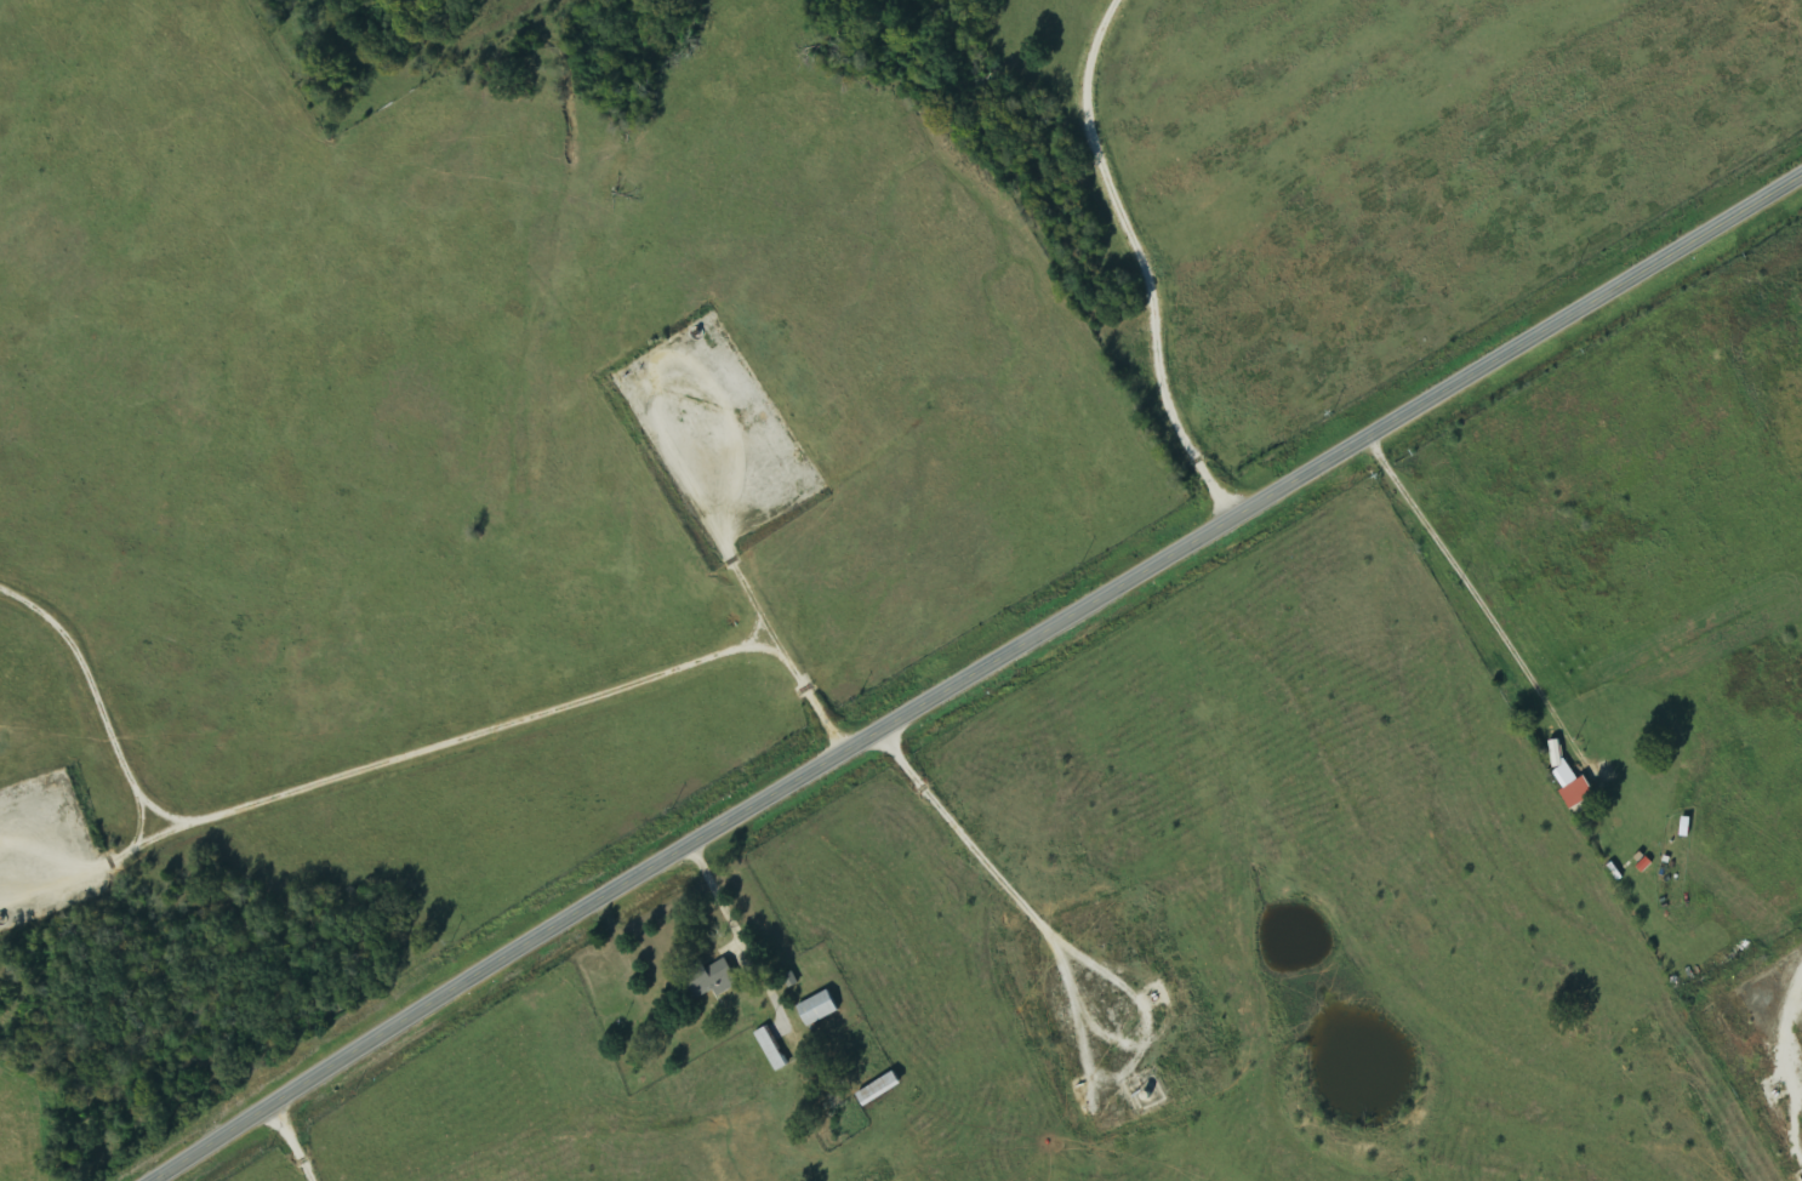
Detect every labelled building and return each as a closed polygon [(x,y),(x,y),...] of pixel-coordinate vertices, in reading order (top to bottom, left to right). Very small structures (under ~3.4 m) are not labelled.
[(1574,811),(1600,795),(1588,776),(1582,780),(1559,741),(1545,749),(1569,788),(1562,792),(1574,811)] [(843,1012),(832,990),(800,1006),(810,1028),(843,1012)] [(778,1073),(790,1067),(770,1028),(758,1034),(778,1073)] [(906,1085),(898,1071),(859,1096),(867,1109),(906,1085)]
